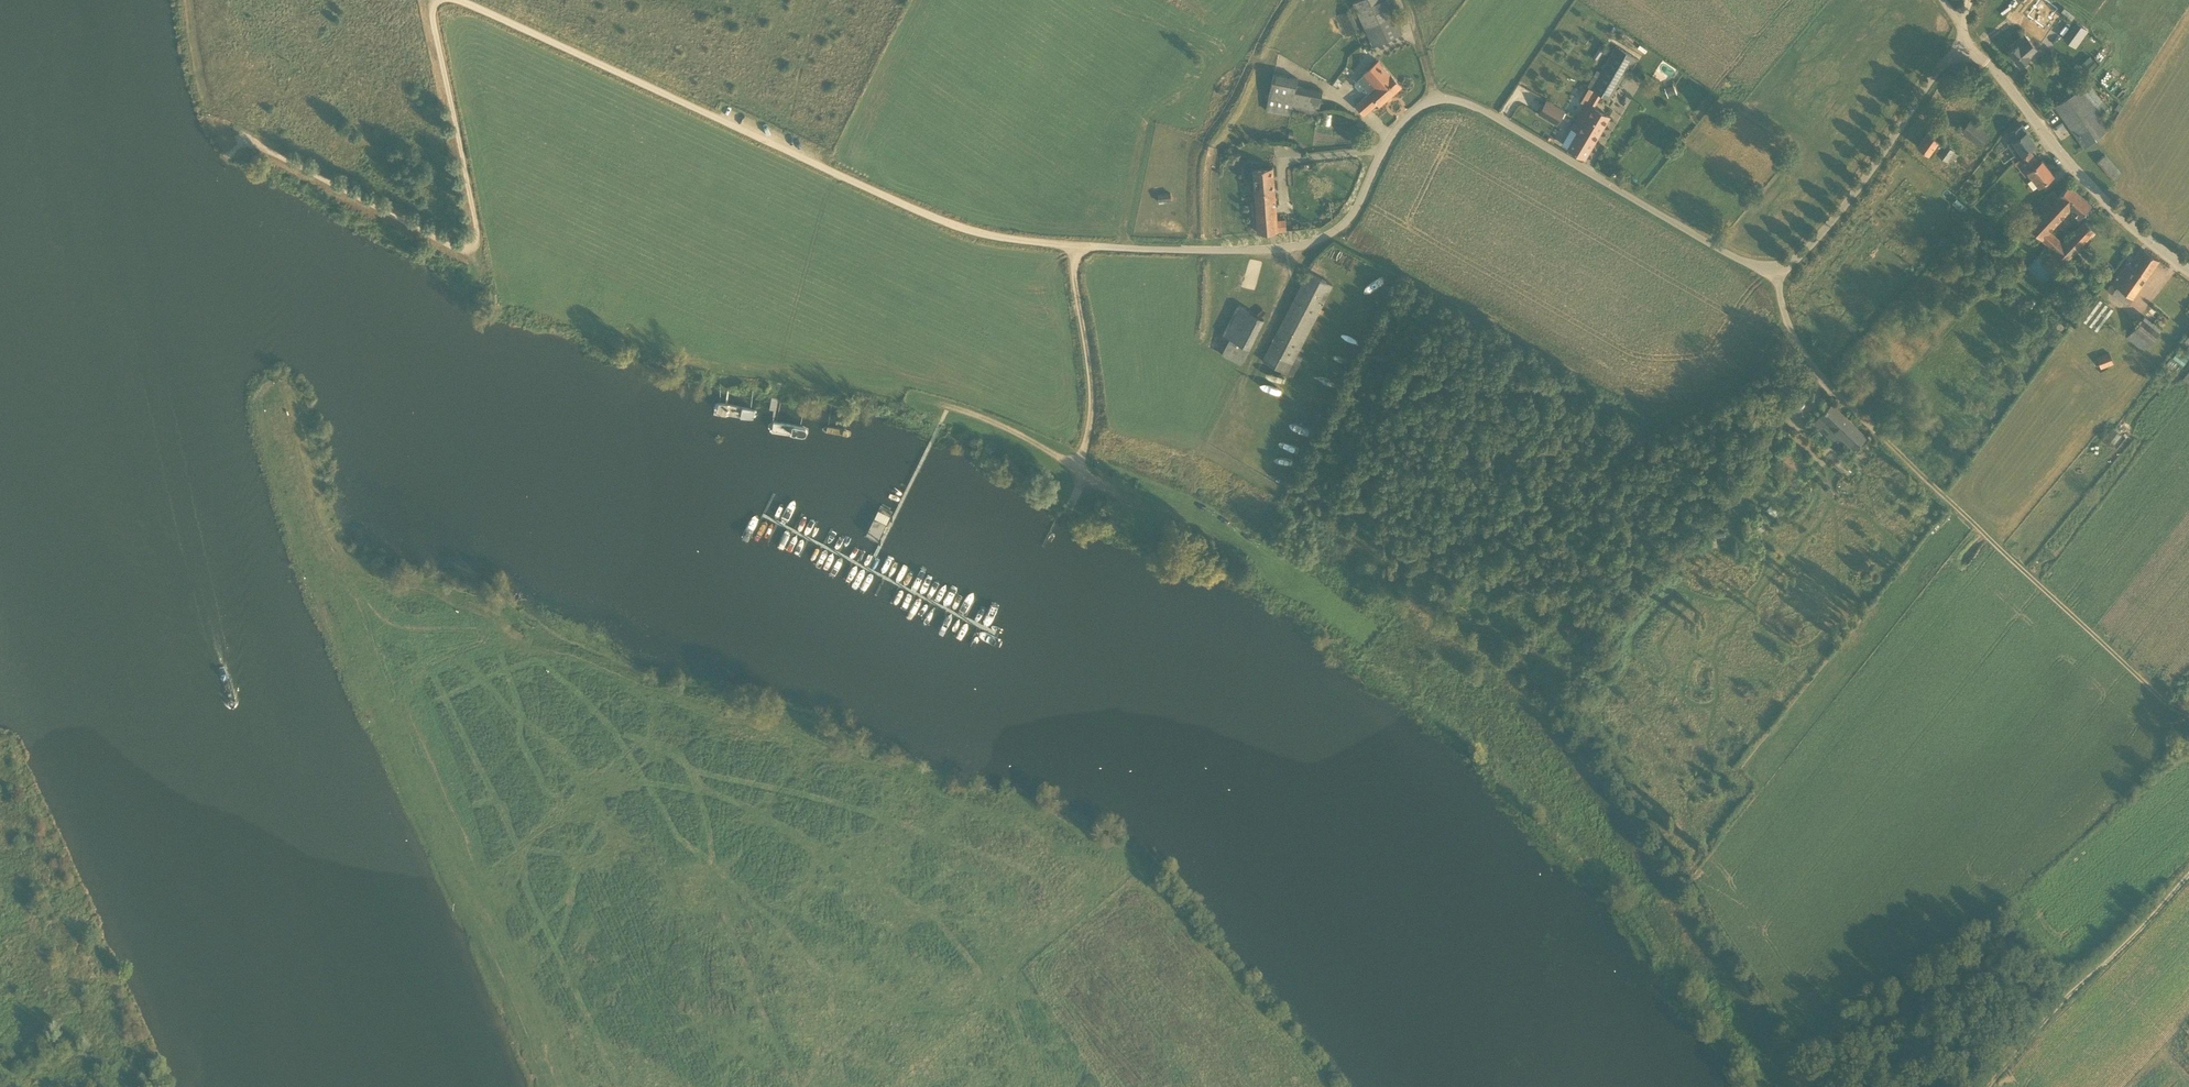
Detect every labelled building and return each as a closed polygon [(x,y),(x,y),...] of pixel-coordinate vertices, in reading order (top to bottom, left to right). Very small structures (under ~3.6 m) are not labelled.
[(1373,46),(1403,33),(1388,0),(1361,0),(1354,3),(1373,46)] [(2026,16),(2041,28),(2056,10),(2044,0),(2039,0),(2026,16)] [(1338,14),(1347,35),(1359,29),(1350,9),(1338,14)] [(2076,22),(2064,39),(2075,47),(2087,30),(2076,22)] [(2008,52),(2020,65),(2030,56),(2038,49),(2024,33),(2011,45),(2014,48),(2008,52)] [(1594,91),(1587,103),(1577,119),(1594,129),(1589,138),(1594,141),(1609,116),(1594,107),(1602,95),(1609,100),(1635,57),(1616,46),(1601,72),(1597,70),(1590,83),(1593,85),(1591,89),(1594,91)] [(2082,64),(2086,67),(2089,71),(2097,63),(2093,59),(2090,56),(2082,64)] [(1356,105),(1364,114),(1378,103),(1380,105),(1401,87),(1391,74),(1378,61),(1358,79),(1370,93),(1356,105)] [(1273,72),(1266,110),(1290,115),(1291,108),(1317,114),(1323,88),(1297,83),(1298,78),(1273,72)] [(1664,88),(1667,97),(1675,94),(1672,85),(1664,88)] [(2098,108),(2079,88),(2054,106),(2084,148),(2110,127),(2098,108)] [(1565,111),(1546,100),(1538,113),(1556,124),(1565,111)] [(1564,122),(1570,125),(1574,119),(1568,116),(1564,122)] [(1572,128),(1578,131),(1568,148),(1585,158),(1594,141),(1589,138),(1594,129),(1577,119),(1572,128)] [(1962,130),(1971,137),(1979,144),(1988,134),(1970,120),(1962,130)] [(2021,124),(2008,133),(2013,140),(2007,144),(2016,157),(2035,144),(2036,144),(2026,131),(2022,124),(2021,124)] [(1928,131),(1918,146),(1928,154),(1933,148),(1938,152),(1945,143),(1928,131)] [(1685,137),(1680,134),(1675,139),(1680,143),(1685,137)] [(2030,151),(2016,162),(2026,175),(2029,172),(2039,185),(2053,174),(2042,160),(2039,162),(2030,151)] [(2104,155),(2097,162),(2113,179),(2120,173),(2104,155)] [(1277,219),(1273,167),(1251,169),(1256,233),(1286,231),(1285,219),(1277,219)] [(2024,222),(2042,239),(2055,251),(2043,264),(2051,271),(2063,258),(2067,262),(2095,231),(2084,221),(2064,242),(2050,230),(2070,209),(2079,218),(2091,205),(2069,184),(2057,197),(2052,192),(2024,222)] [(1171,192),(1158,193),(1159,203),(1171,202),(1171,192)] [(2008,233),(2021,220),(2016,215),(2003,229),(2008,233)] [(2134,297),(2159,260),(2144,250),(2133,266),(2126,262),(2108,289),(2113,292),(2128,302),(2133,296),(2134,297)] [(1321,308),(1333,285),(1308,272),(1262,361),(1293,376),(1303,356),(1298,353),(1300,349),(1301,346),(1319,312),(1321,308)] [(1237,305),(1222,334),(1230,338),(1249,348),(1259,329),(1264,319),(1249,311),(1237,305)] [(2147,315),(2127,336),(2143,351),(2163,330),(2147,315)] [(1249,348),(1230,338),(1222,354),(1242,364),(1249,348)] [(2188,359),(2178,350),(2173,357),(2184,365),(2188,359)] [(2109,352),(2096,357),(2101,368),(2113,363),(2109,352)] [(2165,364),(2158,373),(2164,378),(2171,370),(2168,368),(2169,367),(2165,364)] [(758,426),(762,402),(709,393),(704,417),(758,426)] [(1867,436),(1832,402),(1819,415),(1820,415),(1813,422),(1839,447),(1846,440),(1854,448),(1867,436)] [(810,445),(814,421),(766,413),(763,436),(810,445)] [(2112,427),(2104,437),(2113,444),(2121,434),(2112,427)] [(867,536),(880,541),(893,513),(880,507),(867,536)] [(1750,524),(1756,535),(1765,529),(1759,518),(1750,524)]
